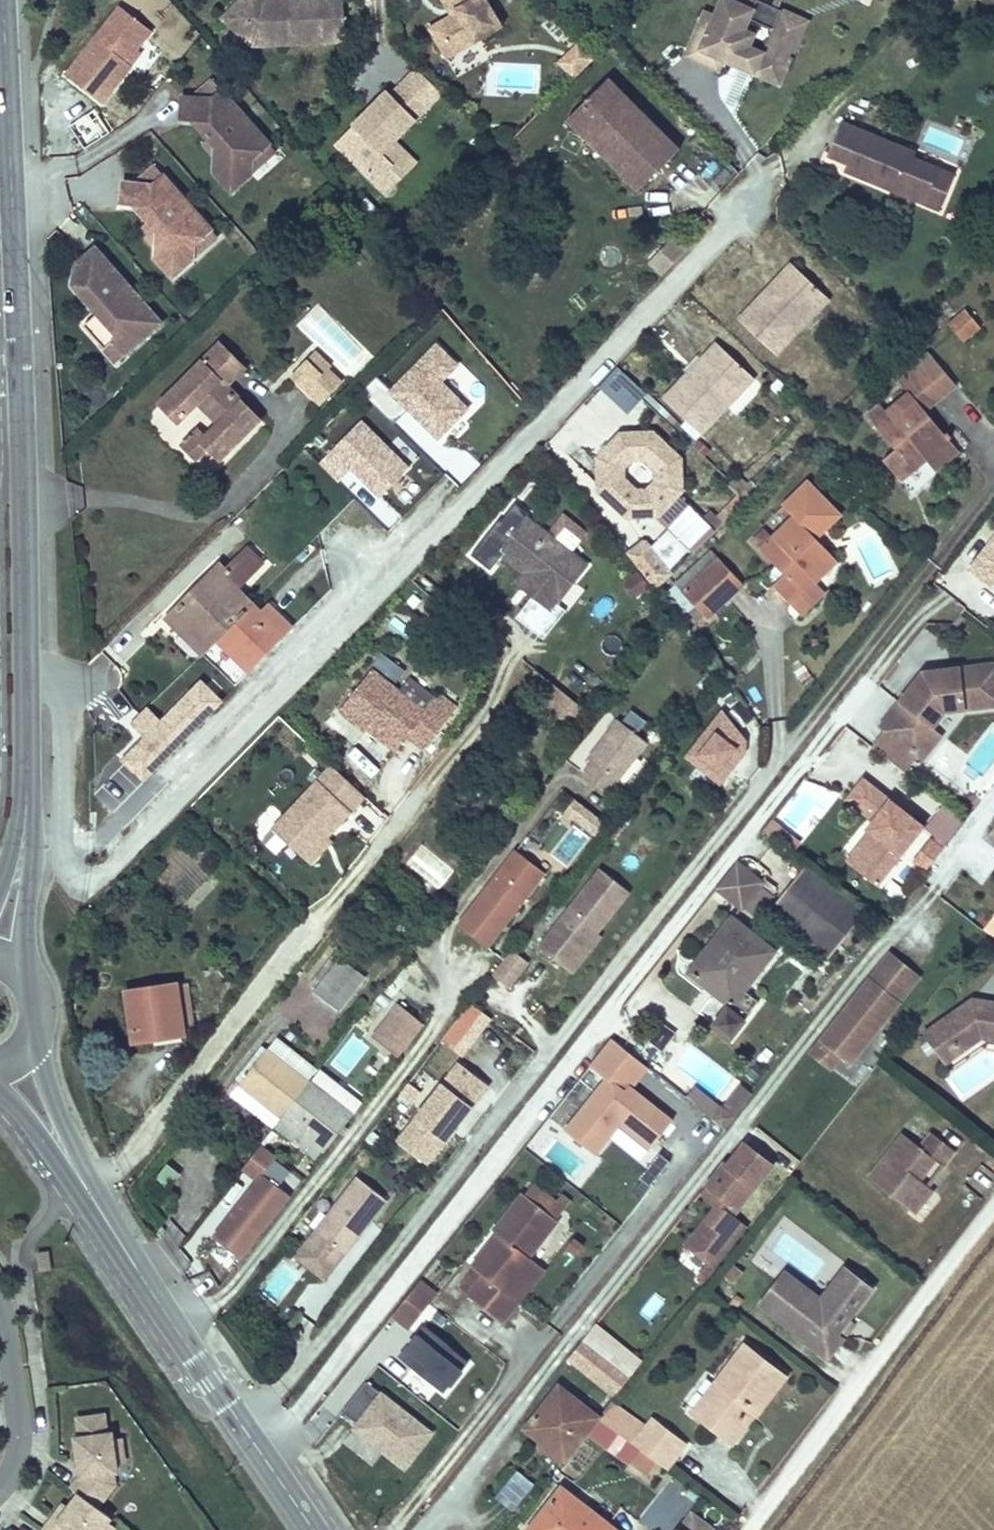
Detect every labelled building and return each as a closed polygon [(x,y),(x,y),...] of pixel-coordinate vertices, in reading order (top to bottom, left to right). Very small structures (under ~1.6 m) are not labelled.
[(324,0),(276,0),(276,4),(270,4),(270,0),(242,0),(230,13),(243,26),(258,25),(259,46),(347,41),(345,1),(324,2),(324,0)] [(457,11),(452,14),(435,25),(443,39),(439,42),(449,59),(505,26),(489,0),(451,0),(457,11)] [(457,11),(451,0),(444,0),(452,14),(457,11)] [(743,6),(729,0),(726,0),(718,19),(704,12),(685,56),(719,72),(724,61),(737,67),(741,59),(757,66),(754,74),(780,86),(800,42),(784,34),(792,16),(776,9),(759,1),(759,0),(746,0),(743,6)] [(120,6),(65,74),(100,102),(130,66),(125,62),(150,31),(120,6)] [(258,25),(243,26),(230,13),(225,19),(254,45),(259,46),(258,25)] [(800,41),(808,23),(792,16),(784,34),(800,42),(800,41)] [(439,42),(443,39),(435,25),(430,27),(439,42)] [(573,81),(593,60),(578,46),(558,67),(573,81)] [(754,74),(757,66),(741,59),(737,67),(754,74)] [(419,69),(406,82),(431,107),(444,94),(419,69)] [(212,80),(191,98),(209,101),(221,91),(212,80)] [(608,81),(567,122),(637,192),(679,150),(608,81)] [(398,140),(431,107),(406,82),(394,94),(390,91),(378,102),(382,106),(377,111),(373,108),(355,126),(361,131),(344,148),(379,184),(397,165),(385,154),(398,140)] [(181,96),(177,119),(191,121),(213,146),(214,173),(231,192),(251,175),(251,161),(269,145),(221,91),(209,101),(191,98),(181,96)] [(382,106),(378,102),(373,108),(377,111),(382,106)] [(842,123),(828,156),(848,165),(845,171),(878,185),(880,179),(888,183),(886,188),(925,204),(940,169),(914,159),(917,153),(842,123)] [(419,160),(398,140),(385,154),(397,165),(379,184),(388,192),(419,160)] [(251,161),(251,175),(276,153),(269,145),(251,161)] [(152,164),(132,182),(150,185),(161,174),(152,164)] [(955,175),(940,169),(925,204),(940,210),(955,175)] [(154,230),(154,256),(171,276),(191,258),(192,245),(209,229),(161,174),(150,185),(132,182),(121,180),(117,202),(131,205),(154,230)] [(209,229),(192,245),(191,258),(216,236),(209,229)] [(664,274),(685,252),(672,241),(652,263),(664,274)] [(96,313),(82,325),(103,348),(112,340),(124,354),(160,322),(93,247),(74,264),(71,285),(96,313)] [(766,298),(762,295),(738,320),(776,356),(829,301),(791,265),(780,277),(783,280),(766,298)] [(780,277),(762,295),(766,298),(783,280),(780,277)] [(966,312),(949,326),(963,342),(980,328),(966,312)] [(688,364),(703,344),(682,329),(667,349),(688,364)] [(112,340),(103,348),(115,362),(124,354),(112,340)] [(395,418),(409,404),(441,436),(473,404),(445,377),(460,362),(438,340),(423,355),(391,386),(380,375),(365,390),(377,401),(395,418)] [(687,373),(663,398),(700,434),(754,379),(717,342),(704,355),(708,358),(691,377),(687,373)] [(221,344),(160,404),(178,422),(197,402),(219,424),(205,437),(198,430),(183,446),(195,459),(208,447),(220,459),(260,419),(227,386),(244,368),(221,344)] [(307,359),(324,375),(328,371),(331,368),(314,352),(307,359)] [(926,460),(922,455),(946,436),(925,411),(955,385),(929,353),(897,379),(910,394),(887,412),(881,405),(866,417),(895,450),(882,461),(899,482),(926,460)] [(708,358),(704,355),(687,373),(691,377),(708,358)] [(292,375),(321,404),(341,384),(328,371),(324,375),(307,359),(292,375)] [(412,465),(365,417),(335,446),(320,462),(339,481),(355,466),(383,494),(412,465)] [(693,553),(715,531),(679,495),(683,492),(681,459),(653,432),(621,433),(597,458),(599,491),(626,517),(655,516),(693,553)] [(946,436),(922,455),(926,460),(934,471),(958,451),(946,436)] [(774,585),(791,604),(814,582),(816,580),(812,576),(832,555),(810,533),(821,522),(798,498),(786,510),(793,517),(773,537),(766,529),(754,542),(784,574),(774,585)] [(514,503),(500,521),(499,520),(471,555),(490,570),(502,554),(525,573),(517,582),(533,595),(516,618),(544,639),(565,611),(556,604),(586,566),(526,518),(528,514),(527,513),(514,503)] [(587,533),(563,515),(559,521),(550,531),(556,536),(565,526),(582,539),(587,533)] [(989,545),(969,571),(983,582),(989,574),(993,568),(993,539),(989,545)] [(643,542),(627,554),(640,571),(652,586),(655,590),(671,574),(646,542),(643,542)] [(168,617),(184,633),(192,642),(199,634),(210,644),(216,638),(220,634),(243,611),(228,597),(237,589),(263,563),(248,549),(226,570),(220,564),(168,617)] [(702,614),(683,593),(719,558),(712,551),(675,585),(677,587),(669,594),(695,621),(702,614)] [(832,555),(812,576),(816,580),(836,559),(832,555)] [(719,558),(683,593),(702,614),(708,619),(744,585),(719,558)] [(652,586),(640,571),(626,582),(638,597),(652,586)] [(814,582),(791,604),(801,613),(823,591),(814,582)] [(237,589),(228,597),(243,611),(251,603),(237,589)] [(243,611),(220,634),(241,654),(236,658),(249,672),(292,628),(269,604),(261,612),(251,603),(243,611)] [(192,642),(184,633),(175,642),(188,656),(197,658),(202,652),(192,642)] [(199,634),(192,642),(202,652),(210,644),(199,634)] [(220,634),(216,638),(236,658),(241,654),(220,634)] [(383,657),(372,671),(391,686),(402,672),(383,657)] [(914,684),(880,727),(886,731),(873,748),(904,772),(917,756),(906,747),(924,724),(932,730),(945,714),(993,708),(993,664),(923,672),(924,684),(920,689),(914,684)] [(586,711),(536,670),(523,686),(573,727),(586,711)] [(366,732),(369,729),(374,722),(401,744),(407,736),(424,750),(456,707),(439,694),(435,699),(425,713),(399,692),(391,686),(372,671),(340,711),(366,732)] [(923,672),(914,684),(920,689),(924,684),(923,672)] [(409,679),(399,692),(425,713),(435,699),(409,679)] [(740,721),(725,707),(687,754),(725,784),(750,753),(752,735),(740,721)] [(346,732),(330,719),(318,732),(334,745),(346,732)] [(617,782),(647,744),(618,721),(588,760),(593,764),(617,782)] [(374,722),(369,729),(395,750),(401,744),(374,722)] [(924,724),(906,747),(917,756),(923,760),(942,738),(932,730),(924,724)] [(333,839),(329,836),(367,797),(333,764),(273,825),(308,858),(311,862),(333,839)] [(617,782),(593,764),(584,776),(608,794),(617,782)] [(909,815),(864,779),(847,801),(868,818),(873,822),(867,830),(880,840),(857,869),(878,887),(925,827),(917,821),(914,824),(907,818),(909,815)] [(917,821),(909,815),(907,818),(914,824),(917,821)] [(873,822),(868,818),(839,855),(857,869),(880,840),(867,830),(873,822)] [(545,874),(517,852),(459,926),(488,948),(545,874)] [(718,889),(742,908),(761,882),(738,864),(718,889)] [(806,867),(772,908),(831,956),(865,915),(806,867)] [(540,949),(568,971),(598,933),(630,892),(601,870),(569,911),(540,949)] [(761,882),(742,908),(755,919),(775,894),(761,882)] [(562,905),(532,943),(540,949),(569,911),(562,905)] [(993,917),(985,928),(986,928),(986,929),(986,930),(986,931),(985,931),(993,938),(993,917)] [(732,918),(690,973),(731,1006),(775,951),(732,918)] [(598,933),(568,971),(572,974),(602,936),(598,933)] [(513,950),(492,976),(509,989),(529,963),(513,950)] [(901,1002),(921,977),(891,953),(871,978),(901,1002)] [(315,991),(330,1003),(355,970),(340,958),(315,991)] [(355,970),(330,1003),(338,1009),(364,976),(355,970)] [(852,1064),(901,1002),(871,978),(812,1053),(832,1069),(842,1056),(852,1064)] [(153,1038),(152,1033),(182,1028),(182,1027),(193,1025),(187,982),(127,991),(134,1041),(153,1038)] [(737,1002),(750,1012),(760,998),(748,989),(737,1002)] [(923,1034),(944,1064),(982,1039),(993,1040),(993,1003),(987,1002),(986,1006),(979,1005),(980,1000),(973,999),(923,1034)] [(472,1001),(441,1039),(462,1056),(493,1017),(472,1001)] [(375,1038),(389,1049),(414,1017),(399,1005),(375,1038)] [(414,1017),(389,1049),(398,1057),(423,1024),(414,1017)] [(649,1035),(660,1049),(678,1035),(667,1021),(649,1035)] [(182,1028),(152,1033),(153,1038),(183,1033),(182,1028)] [(675,1115),(635,1084),(651,1065),(612,1035),(589,1064),(603,1075),(563,1126),(597,1153),(611,1136),(641,1159),(675,1115)] [(269,1049),(242,1083),(256,1095),(293,1049),(278,1038),(269,1049)] [(237,1079),(242,1083),(269,1049),(263,1045),(237,1079)] [(293,1049),(256,1095),(283,1117),(285,1118),(315,1142),(353,1095),(321,1070),(310,1083),(309,1081),(316,1068),(293,1049)] [(427,1165),(489,1086),(460,1063),(398,1142),(427,1165)] [(242,1083),(234,1094),(248,1105),(256,1095),(242,1083)] [(692,1084),(683,1095),(723,1127),(750,1093),(739,1084),(720,1107),(692,1084)] [(256,1095),(248,1105),(275,1126),(283,1117),(256,1095)] [(353,1095),(315,1142),(323,1149),(325,1150),(362,1102),(353,1095)] [(285,1118),(278,1128),(308,1152),(315,1142),(285,1118)] [(910,1209),(928,1186),(921,1179),(936,1160),(943,1166),(956,1150),(932,1132),(921,1146),(903,1133),(869,1177),(910,1209)] [(735,1213),(775,1162),(748,1140),(731,1162),(728,1160),(710,1181),(718,1188),(712,1196),(720,1203),(690,1241),(719,1264),(750,1225),(735,1213)] [(315,1142),(308,1152),(316,1158),(323,1149),(315,1142)] [(258,1180),(213,1237),(242,1259),(291,1196),(263,1174),(277,1157),(262,1144),(243,1168),(258,1180)] [(659,1152),(645,1168),(655,1176),(669,1160),(659,1152)] [(182,1170),(169,1160),(150,1185),(162,1195),(182,1170)] [(332,1269),(387,1201),(358,1178),(303,1246),(332,1269)] [(533,1186),(525,1196),(540,1207),(554,1218),(562,1209),(533,1186)] [(928,1186),(910,1209),(915,1213),(934,1190),(928,1186)] [(495,1251),(489,1246),(473,1266),(475,1268),(485,1275),(470,1295),(469,1296),(502,1322),(518,1301),(510,1294),(535,1262),(527,1256),(555,1219),(554,1218),(540,1207),(525,1196),(524,1195),(495,1231),(498,1234),(505,1239),(495,1251)] [(498,1234),(489,1246),(495,1251),(505,1239),(498,1234)] [(303,1246),(294,1258),(324,1281),(332,1269),(303,1246)] [(52,1268),(49,1249),(38,1251),(41,1270),(52,1268)] [(535,1262),(510,1294),(518,1301),(543,1268),(535,1262)] [(732,1263),(722,1276),(734,1285),(744,1272),(732,1263)] [(470,1295),(485,1275),(475,1268),(460,1287),(470,1295)] [(844,1338),(838,1333),(872,1288),(846,1268),(822,1300),(786,1273),(762,1305),(830,1356),(844,1338)] [(421,1279),(413,1289),(429,1302),(437,1292),(421,1279)] [(413,1289),(395,1312),(411,1325),(429,1302),(413,1289)] [(644,1361),(599,1323),(570,1357),(615,1395),(644,1361)] [(466,1366),(445,1347),(448,1343),(429,1325),(400,1357),(419,1375),(441,1394),(466,1366)] [(724,1387),(700,1418),(733,1442),(749,1420),(737,1410),(743,1403),(747,1405),(764,1381),(761,1378),(771,1366),(769,1364),(744,1345),(717,1381),(724,1387)] [(774,1358),(769,1364),(771,1366),(785,1376),(790,1370),(774,1358)] [(737,1410),(749,1420),(756,1412),(761,1415),(788,1378),(785,1376),(771,1366),(761,1378),(764,1381),(747,1405),(743,1403),(737,1410)] [(360,1422),(385,1391),(370,1379),(345,1410),(360,1422)] [(717,1381),(694,1412),(700,1418),(724,1387),(717,1381)] [(562,1462),(564,1460),(565,1458),(570,1453),(599,1417),(559,1386),(526,1428),(540,1439),(537,1443),(562,1462)] [(360,1422),(354,1430),(404,1469),(435,1430),(385,1391),(360,1422)] [(80,1494),(98,1507),(115,1485),(113,1472),(118,1472),(117,1464),(113,1440),(112,1434),(107,1435),(105,1415),(78,1419),(81,1438),(76,1439),(81,1476),(72,1488),(80,1494)] [(650,1421),(633,1443),(641,1449),(658,1462),(667,1468),(683,1445),(650,1421)] [(123,1438),(113,1440),(117,1464),(126,1463),(123,1438)] [(658,1462),(641,1449),(630,1463),(648,1476),(658,1462)] [(497,1490),(515,1505),(535,1482),(517,1467),(497,1490)] [(529,1529),(617,1529),(562,1488),(529,1529)] [(108,1523),(112,1518),(98,1507),(80,1494),(69,1509),(59,1523),(54,1519),(45,1529),(102,1529),(108,1523)] [(59,1523),(69,1509),(64,1505),(54,1519),(59,1523)] [(714,1529),(693,1513),(679,1529),(713,1529),(714,1529)]
